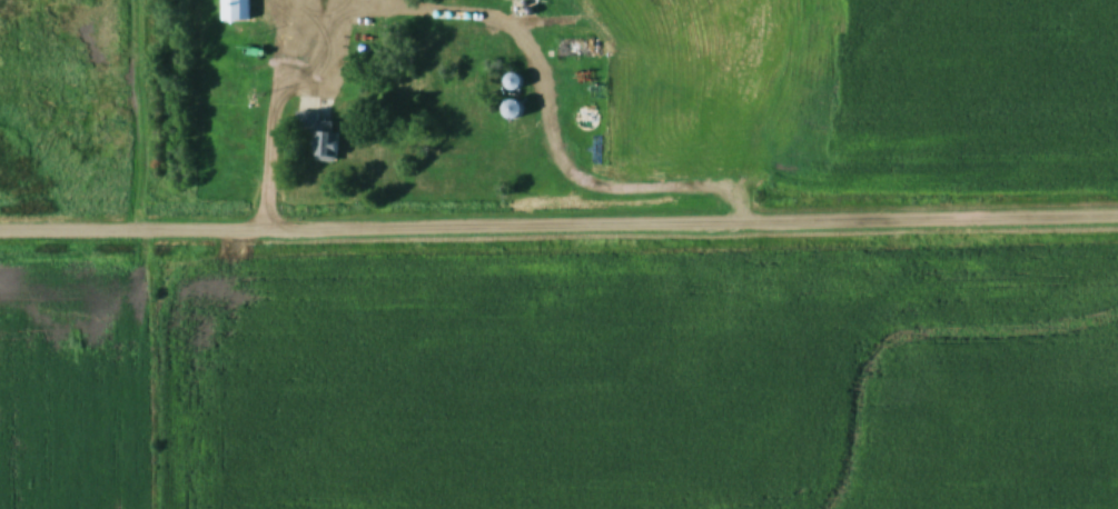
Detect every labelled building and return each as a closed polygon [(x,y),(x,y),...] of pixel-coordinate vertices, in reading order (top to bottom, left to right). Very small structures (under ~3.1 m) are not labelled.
[(221,24),(250,24),(250,0),(221,0),(221,24)] [(555,59),(596,59),(596,39),(555,39),(555,59)] [(518,90),(518,75),(501,75),(501,90),(518,90)] [(500,120),(519,118),(517,100),(498,102),(500,120)] [(590,131),(593,111),(574,107),(571,127),(590,131)] [(313,113),(293,113),(293,134),(313,134),(313,162),(336,162),(337,132),(313,131),(313,113)]
